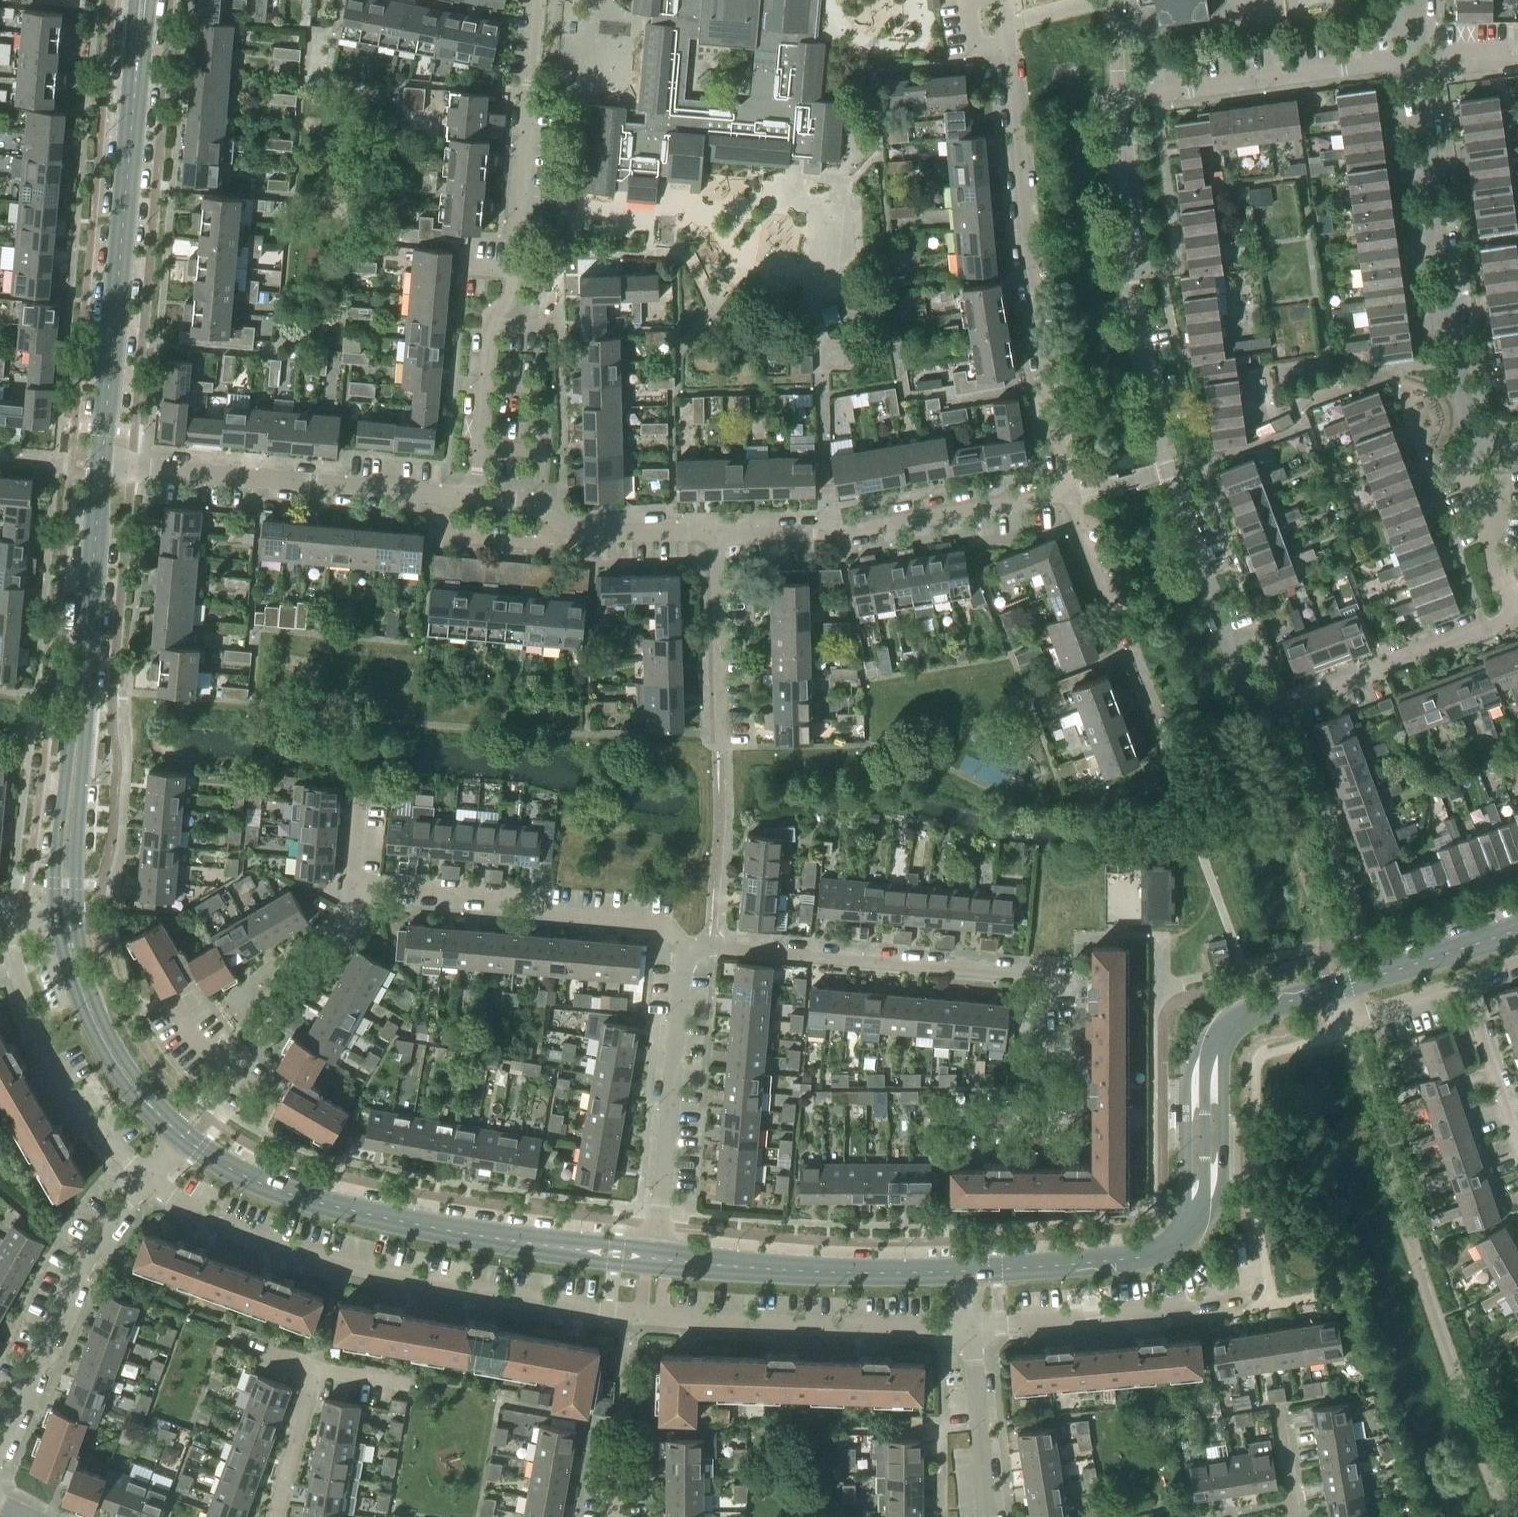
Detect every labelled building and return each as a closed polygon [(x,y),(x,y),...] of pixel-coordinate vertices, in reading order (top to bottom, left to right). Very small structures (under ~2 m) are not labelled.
[(197,22),(221,25),(221,24),(222,7),(235,8),(235,0),(199,0),(197,22)] [(246,9),(247,0),(235,0),(235,8),(246,9)] [(256,8),(267,9),(267,0),(256,0),(256,8)] [(301,11),(312,12),(313,0),(302,0),(301,11)] [(359,40),(367,0),(347,0),(340,37),(359,40)] [(379,44),(388,0),(367,0),(359,40),(379,44)] [(398,48),(408,0),(399,0),(399,2),(391,0),(388,0),(379,44),(398,48)] [(417,52),(426,7),(413,4),(414,0),(408,0),(398,48),(417,52)] [(435,55),(446,0),(444,0),(438,0),(436,9),(426,7),(417,52),(435,55)] [(454,59),(463,14),(451,12),(453,2),(452,1),(452,0),(444,0),(446,0),(435,55),(454,59)] [(472,63),(492,67),(501,22),(489,19),(491,9),(489,9),(491,0),(478,0),(477,6),(484,8),(472,63)] [(642,81),(686,85),(690,37),(698,37),(698,43),(755,48),(756,37),(814,43),(815,34),(817,34),(817,33),(815,33),(818,0),(634,0),(633,13),(657,15),(656,24),(647,23),(642,81)] [(938,0),(927,0),(928,9),(939,8),(938,0)] [(1140,6),(1155,3),(1158,24),(1158,25),(1209,18),(1209,17),(1206,0),(1139,0),(1140,6)] [(1492,22),(1492,4),(1504,4),(1504,0),(1456,0),(1456,22),(1492,22)] [(454,59),(472,63),(484,8),(477,6),(476,6),(474,16),(463,14),(454,59)] [(15,8),(1,7),(0,18),(14,19),(15,8)] [(267,9),(256,8),(255,21),(266,22),(267,9)] [(25,9),(23,36),(60,39),(69,39),(70,26),(61,26),(62,13),(25,9)] [(312,12),(301,11),(299,25),(310,26),(312,12)] [(197,22),(195,45),(232,48),(234,25),(221,24),(221,25),(197,22)] [(23,36),(21,56),(58,59),(60,39),(23,36)] [(756,37),(755,48),(751,95),(741,104),(708,101),(703,159),(789,167),(790,152),(804,154),(802,173),(820,174),(820,173),(821,160),(838,161),(841,128),(843,103),(819,101),(824,43),(820,43),(814,43),(756,37)] [(10,55),(11,44),(0,43),(0,54),(10,55)] [(195,45),(193,68),(230,71),(232,48),(195,45)] [(274,58),(287,59),(288,48),(275,47),(274,58)] [(288,48),(287,59),(300,61),(301,50),(288,48)] [(0,54),(0,65),(9,66),(10,55),(0,54)] [(21,56),(19,77),(65,80),(66,72),(57,71),(58,59),(21,56)] [(193,68),(191,91),(228,94),(230,71),(193,68)] [(928,102),(943,101),(943,100),(967,98),(965,75),(926,78),(928,102)] [(65,80),(19,77),(17,102),(54,106),(56,88),(65,89),(65,80)] [(889,106),(928,102),(926,78),(887,82),(889,106)] [(686,85),(642,81),(639,110),(646,111),(645,124),(625,122),(626,108),(589,105),(588,120),(592,121),(590,148),(585,148),(584,163),(589,164),(587,177),(583,176),(581,192),(613,195),(614,190),(627,191),(626,201),(656,203),(659,169),(667,170),(667,180),(691,182),(690,192),(700,193),(703,159),(708,101),(684,99),(686,85)] [(404,87),(402,109),(424,111),(425,89),(404,87)] [(1327,121),(1340,120),(1339,115),(1378,109),(1375,89),(1336,95),(1338,110),(1326,112),(1327,121)] [(191,91),(189,114),(226,117),(228,94),(191,91)] [(451,91),(447,136),(484,139),(485,123),(504,125),(505,113),(496,112),(496,113),(486,112),(488,94),(451,91)] [(269,103),(283,105),(284,94),(270,93),(269,103)] [(284,94),(283,105),(296,106),(297,95),(284,94)] [(1460,101),(1462,122),(1502,116),(1502,112),(1502,111),(1500,96),(1460,101)] [(943,100),(943,101),(946,138),(971,136),(967,98),(943,100)] [(1296,100),(1233,109),(1238,144),(1258,142),(1301,136),(1296,100)] [(1182,172),(1202,169),(1199,145),(1213,143),(1214,148),(1232,145),(1238,144),(1233,109),(1197,114),(1198,121),(1176,124),(1182,172)] [(1340,120),(1342,133),(1380,128),(1378,109),(1339,115),(1340,120)] [(28,110),(26,134),(74,138),(75,130),(64,129),(66,113),(28,110)] [(1514,119),(1513,110),(1502,111),(1502,112),(1502,116),(1503,121),(1514,119)] [(1327,121),(1326,112),(1314,114),(1315,123),(1327,121)] [(189,114),(187,136),(224,140),(226,117),(189,114)] [(1505,135),(1503,121),(1502,116),(1462,122),(1465,140),(1505,135)] [(907,128),(900,129),(901,142),(909,141),(907,128)] [(1333,159),(1345,158),(1344,153),(1383,148),(1380,128),(1342,133),(1344,148),(1331,150),(1333,159)] [(900,129),(891,130),(892,143),(901,142),(900,129)] [(892,143),(891,130),(882,131),(884,144),(892,143)] [(26,134),(24,156),(62,159),(63,144),(73,145),(74,138),(26,134)] [(946,138),(949,162),(996,158),(996,150),(985,151),(984,135),(971,136),(946,138)] [(1465,140),(1468,161),(1508,156),(1507,151),(1507,149),(1505,135),(1465,140)] [(187,136),(185,159),(222,162),(233,163),(234,140),(224,140),(187,136)] [(426,147),(440,148),(440,137),(427,136),(426,147)] [(451,139),(447,184),(484,186),(486,170),(495,171),(496,154),(487,153),(489,140),(484,139),(447,136),(446,138),(451,139)] [(266,149),(279,150),(280,139),(267,138),(266,149)] [(280,139),(279,150),(292,151),(293,140),(280,139)] [(1345,158),(1347,173),(1386,168),(1383,148),(1344,153),(1345,158)] [(1517,157),(1517,148),(1507,149),(1507,151),(1508,156),(1508,159),(1517,157)] [(1333,159),(1331,150),(1319,152),(1320,161),(1333,159)] [(24,156),(22,179),(70,183),(71,175),(60,174),(62,159),(24,156)] [(1510,176),(1508,159),(1508,156),(1468,161),(1471,181),(1510,176)] [(949,162),(951,185),(988,181),(987,166),(997,165),(996,158),(949,162)] [(222,162),(185,159),(183,183),(220,186),(222,162)] [(912,160),(898,161),(899,172),(912,171),(912,160)] [(899,172),(898,161),(885,162),(886,173),(899,172)] [(1295,165),(1295,164),(1285,166),(1286,175),(1296,174),(1295,165)] [(1296,174),(1305,173),(1304,164),(1295,165),(1296,174)] [(1347,173),(1352,210),(1391,205),(1390,193),(1397,192),(1395,177),(1388,178),(1386,168),(1347,173)] [(1175,173),(1190,275),(1223,271),(1210,184),(1205,185),(1202,169),(1182,172),(1175,173)] [(424,170),(423,180),(437,182),(438,171),(424,170)] [(1471,181),(1474,200),(1513,195),(1512,190),(1512,187),(1510,176),(1471,181)] [(22,179),(20,201),(58,205),(59,189),(69,190),(70,183),(22,179)] [(276,180),(275,191),(288,192),(289,181),(276,180)] [(437,182),(423,180),(422,191),(436,193),(437,182)] [(951,185),(953,208),(1000,203),(1000,196),(989,197),(988,181),(951,185)] [(484,186),(447,184),(443,229),(432,228),(433,217),(420,216),(418,238),(467,243),(468,232),(480,233),(482,215),(491,216),(492,198),(487,198),(487,199),(483,199),(484,186)] [(1250,192),(1252,207),(1271,205),(1269,190),(1250,192)] [(194,211),(194,217),(240,221),(242,198),(204,195),(203,212),(194,211)] [(1515,214),(1513,197),(1513,195),(1474,200),(1476,220),(1515,214)] [(266,200),(252,199),(251,210),(265,211),(266,200)] [(20,201),(18,224),(66,228),(67,221),(56,220),(58,205),(20,201)] [(953,208),(955,230),(992,227),(991,212),(1001,211),(1000,203),(953,208)] [(915,205),(902,206),(903,217),(916,216),(915,205)] [(1352,210),(1358,250),(1397,244),(1395,231),(1402,230),(1400,215),(1393,216),(1391,205),(1352,210)] [(903,217),(902,206),(889,208),(890,218),(903,217)] [(1320,233),(1331,231),(1329,214),(1318,216),(1320,233)] [(1515,214),(1476,220),(1479,237),(1517,231),(1515,214)] [(201,229),(200,241),(238,244),(240,221),(194,217),(193,228),(201,229)] [(18,224),(16,247),(54,250),(55,235),(65,236),(66,228),(18,224)] [(955,230),(957,253),(1005,248),(1004,241),(994,242),(992,227),(955,230)] [(249,235),(248,245),(262,247),(263,236),(249,235)] [(190,257),(190,263),(236,267),(238,244),(200,241),(199,258),(190,257)] [(4,244),(3,265),(13,265),(14,244),(4,244)] [(1358,250),(1363,287),(1402,281),(1400,270),(1407,269),(1405,254),(1398,255),(1397,244),(1358,250)] [(1483,271),(1517,266),(1517,262),(1516,244),(1480,249),(1483,271)] [(262,247),(248,245),(247,256),(261,257),(262,247)] [(16,247),(14,269),(62,274),(63,266),(52,265),(54,250),(16,247)] [(414,248),(412,272),(450,275),(452,251),(414,248)] [(1005,248),(957,253),(959,277),(996,273),(995,257),(1005,256),(1005,248)] [(919,251),(906,252),(907,263),(920,262),(919,251)] [(907,263),(906,252),(893,253),(894,264),(907,263)] [(349,272),(363,273),(364,262),(350,261),(349,272)] [(364,262),(363,273),(376,274),(377,263),(364,262)] [(197,274),(196,286),(234,289),(236,267),(190,263),(189,273),(197,274)] [(1486,293),(1517,289),(1517,266),(1483,271),(1486,293)] [(62,274),(14,269),(12,293),(49,297),(51,280),(61,281),(62,274)] [(1192,364),(1202,363),(1235,359),(1233,345),(1223,346),(1219,317),(1213,274),(1223,273),(1223,271),(1190,275),(1180,277),(1192,364)] [(412,272),(410,295),(448,298),(450,275),(412,272)] [(659,274),(621,275),(622,300),(632,299),(632,311),(641,311),(641,299),(659,299),(659,295),(659,284),(659,274)] [(581,301),(605,300),(622,300),(621,275),(580,276),(581,301)] [(245,280),(244,291),(258,292),(259,281),(245,280)] [(963,288),(970,331),(1007,326),(1005,311),(1013,310),(1011,293),(1002,295),(1000,281),(963,288)] [(1363,287),(1365,301),(1366,306),(1405,301),(1402,281),(1363,287)] [(659,284),(659,295),(672,295),(671,283),(659,284)] [(186,302),(186,309),(231,313),(234,289),(196,286),(195,303),(186,302)] [(1490,315),(1517,311),(1517,289),(1486,293),(1490,315)] [(939,292),(941,303),(954,300),(952,290),(939,292)] [(258,292),(244,291),(243,302),(257,303),(258,292)] [(410,295),(408,318),(445,321),(448,298),(410,295)] [(22,300),(20,324),(57,327),(60,304),(22,300)] [(581,301),(582,338),(606,338),(605,300),(581,301)] [(1367,311),(1369,325),(1407,319),(1405,301),(1366,306),(1365,301),(1353,303),(1354,312),(1367,311)] [(1354,312),(1353,303),(1341,305),(1342,314),(1354,312)] [(821,311),(826,326),(840,321),(841,321),(841,320),(836,306),(836,305),(821,311)] [(346,318),(359,319),(360,308),(346,307),(346,318)] [(360,308),(359,319),(372,320),(373,309),(360,308)] [(231,313),(186,309),(185,319),(193,319),(192,332),(180,331),(179,343),(253,350),(255,328),(241,326),(240,337),(229,336),(231,313)] [(632,311),(632,317),(632,323),(642,323),(641,311),(632,311)] [(1492,335),(1517,332),(1517,311),(1490,315),(1492,335)] [(408,318),(406,340),(444,343),(445,321),(408,318)] [(1369,325),(1371,339),(1371,344),(1410,338),(1407,319),(1369,325)] [(18,348),(31,349),(55,351),(57,327),(20,324),(18,348)] [(945,327),(946,338),(960,335),(958,325),(945,327)] [(991,377),(1003,375),(1015,373),(1012,356),(1021,354),(1021,353),(1020,349),(1018,338),(1010,340),(1007,326),(970,331),(978,379),(991,377)] [(660,343),(660,332),(646,332),(646,343),(660,343)] [(673,332),(660,332),(660,343),(673,343),(673,332)] [(1506,378),(1517,376),(1517,332),(1492,335),(1495,352),(1502,351),(1506,378)] [(960,335),(946,338),(948,348),(961,346),(960,335)] [(1270,336),(1233,341),(1235,351),(1271,346),(1270,336)] [(582,347),(583,362),(620,362),(619,337),(606,338),(582,338),(571,338),(572,347),(582,347)] [(1371,344),(1371,339),(1358,341),(1360,350),(1372,349),(1374,364),(1413,359),(1410,338),(1371,344)] [(406,340),(404,362),(442,365),(444,343),(406,340)] [(1360,350),(1358,341),(1346,343),(1347,352),(1360,350)] [(317,348),(316,361),(327,362),(329,349),(317,348)] [(31,349),(28,387),(52,389),(55,351),(31,349)] [(342,363),(355,364),(356,353),(342,352),(342,363)] [(356,353),(355,364),(368,365),(369,354),(356,353)] [(224,355),(223,368),(234,369),(236,356),(224,355)] [(812,356),(800,356),(801,373),(813,373),(812,356)] [(768,357),(769,372),(781,372),(780,357),(768,357)] [(271,359),(269,373),(280,374),(282,360),(271,359)] [(1235,359),(1202,363),(1214,449),(1247,444),(1247,443),(1235,359)] [(167,360),(164,398),(188,400),(189,390),(201,391),(202,381),(190,380),(192,362),(167,360)] [(327,362),(316,361),(315,374),(326,375),(327,362)] [(404,362),(402,386),(439,389),(442,365),(404,362)] [(572,378),(573,385),(621,384),(620,362),(583,362),(583,377),(572,378)] [(234,369),(223,368),(222,382),(233,383),(234,369)] [(954,383),(966,381),(967,381),(965,370),(952,373),(954,383)] [(280,374),(269,373),(268,386),(279,387),(280,374)] [(1005,387),(1003,375),(991,377),(992,389),(1005,387)] [(1506,378),(1509,400),(1517,398),(1517,376),(1506,378)] [(674,377),(661,378),(661,389),(674,388),(674,377)] [(978,379),(980,391),(992,389),(991,377),(978,379)] [(661,389),(661,378),(648,378),(648,389),(661,389)] [(966,381),(968,393),(980,391),(978,379),(967,381),(966,381)] [(202,381),(201,391),(213,392),(213,382),(202,381)] [(956,395),(968,393),(966,381),(954,383),(954,384),(956,395)] [(349,395),(357,396),(358,383),(350,382),(349,395)] [(357,396),(366,396),(367,383),(358,383),(357,396)] [(367,383),(366,396),(374,397),(376,384),(367,383)] [(583,392),(584,408),(621,407),(621,384),(573,385),(573,393),(583,392)] [(415,387),(412,425),(436,427),(439,389),(402,386),(415,387)] [(28,387),(27,401),(25,425),(49,427),(52,389),(28,387)] [(884,390),(886,403),(897,401),(895,388),(884,390)] [(1338,433),(1350,429),(1348,424),(1385,410),(1378,391),(1341,405),(1347,420),(1335,424),(1338,433)] [(224,419),(222,443),(246,445),(249,408),(251,395),(227,393),(226,406),(225,406),(224,419)] [(784,394),(784,408),(795,407),(795,394),(784,394)] [(839,397),(842,410),(852,408),(850,395),(839,397)] [(738,396),(738,409),(749,409),(749,396),(738,396)] [(693,397),(693,410),(704,410),(704,397),(693,397)] [(0,398),(0,423),(25,425),(27,401),(0,398)] [(160,438),(184,440),(187,416),(188,400),(164,398),(160,438)] [(939,398),(925,400),(927,410),(940,408),(939,398)] [(993,403),(1000,441),(1023,437),(1017,399),(993,403)] [(897,401),(886,403),(888,416),(899,414),(897,401)] [(574,423),(574,431),(622,430),(621,407),(584,408),(584,423),(574,423)] [(795,407),(784,408),(784,421),(795,421),(795,407)] [(246,445),(268,447),(272,410),(249,408),(246,445)] [(852,408),(842,410),(844,423),(855,421),(852,408)] [(966,408),(958,409),(960,422),(968,421),(966,408)] [(749,409),(738,409),(738,422),(747,422),(749,422),(749,409)] [(958,409),(949,411),(951,423),(960,422),(958,409)] [(268,447),(291,450),(294,412),(272,410),(268,447)] [(704,410),(693,410),(693,424),(704,424),(704,410)] [(1348,424),(1350,429),(1355,442),(1392,429),(1385,410),(1348,424)] [(951,423),(949,411),(941,412),(943,425),(951,423)] [(291,450),(313,451),(317,414),(294,412),(291,450)] [(1289,413),(1270,421),(1275,431),(1294,423),(1289,413)] [(317,414),(313,451),(338,454),(341,416),(317,414)] [(184,440),(222,443),(224,419),(187,416),(184,440)] [(356,444),(394,447),(396,423),(358,420),(356,444)] [(396,423),(394,447),(434,451),(436,427),(412,425),(396,423)] [(654,434),(654,423),(641,424),(641,435),(654,434)] [(667,423),(654,423),(654,434),(668,434),(667,423)] [(1338,433),(1335,424),(1323,428),(1327,437),(1338,433)] [(1355,442),(1368,478),(1405,464),(1401,453),(1408,451),(1403,437),(1396,440),(1392,429),(1355,442)] [(585,438),(585,454),(622,453),(622,430),(574,431),(574,438),(585,438)] [(945,437),(921,441),(927,478),(950,474),(946,450),(948,450),(945,437)] [(1000,441),(984,444),(988,468),(1027,461),(1023,437),(1000,441)] [(921,441),(899,445),(905,482),(927,478),(921,441)] [(984,444),(948,450),(946,450),(950,474),(988,468),(984,444)] [(899,445),(876,448),(883,485),(905,482),(899,445)] [(876,448),(854,452),(860,489),(883,485),(876,448)] [(860,489),(854,452),(831,456),(837,493),(860,489)] [(575,469),(575,476),(623,475),(622,453),(585,454),(585,469),(575,469)] [(815,456),(791,457),(792,495),(816,494),(815,456)] [(791,457),(769,458),(770,495),(792,495),(791,457)] [(746,458),(723,459),(724,496),(747,496),(746,458)] [(769,458),(746,458),(747,496),(770,495),(769,458)] [(723,459),(700,460),(701,497),(724,496),(723,459)] [(1220,471),(1228,493),(1261,480),(1263,485),(1275,481),(1271,472),(1260,476),(1253,459),(1220,471)] [(701,497),(700,460),(676,460),(677,498),(701,497)] [(1368,478),(1382,514),(1419,501),(1414,489),(1421,487),(1416,473),(1409,476),(1405,464),(1368,478)] [(1271,472),(1275,481),(1286,476),(1283,467),(1271,472)] [(669,468),(655,469),(656,479),(669,479),(669,468)] [(656,479),(655,469),(642,469),(642,480),(656,479)] [(623,475),(575,476),(575,484),(586,484),(586,500),(623,499),(623,475)] [(7,501),(31,503),(33,479),(0,476),(0,501),(7,501)] [(1228,493),(1235,513),(1269,500),(1263,485),(1261,480),(1228,493)] [(1235,513),(1243,533),(1276,521),(1278,525),(1289,521),(1286,512),(1275,516),(1269,500),(1235,513)] [(7,501),(4,539),(28,541),(31,503),(7,501)] [(1382,514),(1395,551),(1432,537),(1428,526),(1435,524),(1430,510),(1423,513),(1419,501),(1382,514)] [(165,507),(163,530),(200,534),(202,511),(165,507)] [(1286,512),(1289,521),(1301,517),(1298,508),(1286,512)] [(260,557),(283,559),(287,522),(272,520),(273,510),(264,509),(260,557)] [(283,559),(306,561),(311,513),(303,513),(302,523),(287,522),(283,559)] [(306,561),(329,563),(332,526),(317,524),(318,514),(311,513),(306,561)] [(329,563),(351,565),(355,517),(349,517),(348,527),(332,526),(329,563)] [(351,565),(374,567),(378,530),(363,528),(364,518),(355,517),(351,565)] [(374,567),(397,569),(401,521),(394,521),(393,531),(378,530),(374,567)] [(401,521),(397,569),(421,571),(424,534),(408,533),(409,522),(401,521)] [(1243,533),(1250,554),(1284,542),(1278,525),(1276,521),(1243,533)] [(163,530),(161,553),(198,556),(200,534),(163,530)] [(227,542),(240,543),(241,532),(228,531),(227,542)] [(241,532),(240,543),(253,544),(254,533),(241,532)] [(1392,578),(1403,573),(1402,569),(1439,555),(1432,537),(1395,551),(1400,564),(1389,569),(1392,578)] [(36,565),(37,558),(27,557),(28,541),(4,539),(0,538),(0,562),(36,565)] [(1040,570),(1046,584),(1068,576),(1055,539),(1032,547),(1040,570)] [(950,542),(942,543),(951,599),(969,595),(974,607),(986,602),(975,571),(968,574),(964,550),(952,552),(950,542)] [(1250,554),(1258,574),(1291,561),(1293,566),(1304,562),(1301,553),(1290,557),(1284,542),(1250,554)] [(937,554),(925,556),(932,602),(933,602),(951,599),(942,543),(935,544),(937,554)] [(1004,584),(1040,570),(1032,547),(996,561),(1004,584)] [(903,549),(912,605),(914,605),(916,617),(935,613),(933,602),(932,602),(925,556),(914,558),(912,548),(903,549)] [(1301,553),(1304,562),(1316,557),(1313,548),(1301,553)] [(894,608),(912,605),(903,549),(897,550),(899,561),(887,562),(894,608)] [(149,568),(149,575),(196,579),(198,556),(161,553),(160,569),(149,568)] [(875,611),(894,608),(887,562),(876,564),(874,554),(866,555),(875,611)] [(856,614),(875,611),(866,555),(859,557),(861,567),(848,569),(856,614)] [(1403,573),(1408,587),(1445,574),(1439,555),(1402,569),(1403,573)] [(447,567),(460,568),(461,557),(448,556),(447,567)] [(486,570),(498,572),(499,561),(486,559),(486,570)] [(1291,561),(1258,574),(1266,595),(1299,583),(1293,566),(1291,561)] [(24,587),(25,572),(35,573),(36,565),(0,562),(0,585),(24,587)] [(524,574),(536,575),(537,564),(525,563),(524,574)] [(562,577),(575,578),(576,567),(563,566),(562,577)] [(447,636),(467,637),(471,591),(459,590),(460,580),(459,580),(460,568),(447,567),(446,579),(452,579),(447,636)] [(1392,578),(1389,569),(1377,573),(1380,582),(1392,578)] [(485,639),(504,641),(508,595),(497,594),(498,584),(497,583),(498,572),(486,570),(484,582),(490,583),(485,639)] [(770,583),(771,606),(808,605),(808,593),(820,589),(820,581),(819,570),(774,571),(774,583),(770,583)] [(827,570),(819,570),(820,581),(841,581),(841,570),(827,570)] [(524,642),(543,644),(547,598),(536,597),(537,587),(535,587),(536,575),(524,574),(523,586),(529,586),(524,642)] [(639,600),(656,599),(655,597),(680,597),(679,574),(639,575),(639,600)] [(1405,614),(1417,609),(1415,605),(1452,591),(1445,574),(1408,587),(1413,600),(1402,605),(1405,614)] [(158,584),(157,598),(194,602),(196,579),(149,575),(148,583),(158,584)] [(601,601),(639,600),(639,575),(601,576),(601,601)] [(223,587),(236,589),(237,577),(224,576),(223,587)] [(1046,584),(1059,619),(1082,611),(1068,576),(1046,584)] [(237,577),(236,589),(249,590),(250,579),(237,577)] [(567,590),(562,646),(582,648),(586,602),(574,601),(575,590),(574,590),(575,578),(562,577),(561,589),(567,590)] [(427,634),(447,636),(452,579),(446,579),(445,579),(444,589),(431,588),(427,634)] [(467,637),(485,639),(490,583),(484,582),(483,582),(482,593),(471,591),(467,637)] [(32,610),(33,603),(23,602),(24,587),(0,585),(0,608),(32,610)] [(504,641),(524,642),(529,586),(523,586),(521,586),(521,596),(508,595),(504,641)] [(543,644),(562,646),(567,590),(561,589),(560,589),(559,599),(547,598),(543,644)] [(1415,605),(1417,609),(1422,624),(1459,611),(1452,591),(1415,605)] [(1324,599),(1329,610),(1338,607),(1333,595),(1324,599)] [(656,599),(657,636),(657,637),(681,636),(680,597),(655,597),(656,599)] [(145,613),(145,620),(192,624),(194,602),(157,598),(155,614),(145,613)] [(297,606),(296,615),(307,616),(309,603),(298,602),(297,606)] [(295,628),(296,615),(297,606),(280,605),(278,626),(295,628)] [(771,606),(772,628),(809,627),(808,605),(771,606)] [(1405,614),(1402,605),(1390,609),(1394,618),(1405,614)] [(343,606),(342,619),(353,620),(354,607),(343,606)] [(1333,622),(1320,627),(1333,664),(1351,657),(1337,620),(1342,618),(1338,607),(1329,610),(1333,622)] [(20,633),(21,617),(31,618),(32,610),(0,608),(0,631),(20,633)] [(1288,612),(1293,624),(1302,620),(1297,609),(1288,612)] [(388,610),(387,623),(398,624),(399,611),(388,610)] [(999,614),(1002,622),(1014,617),(1011,610),(999,614)] [(254,624),(265,625),(266,612),(255,611),(254,624)] [(1046,623),(1055,645),(1090,632),(1082,611),(1059,619),(1046,623)] [(1357,613),(1342,618),(1337,620),(1351,657),(1370,650),(1357,613)] [(307,616),(296,615),(295,628),(306,629),(307,616)] [(1002,622),(1005,630),(1017,626),(1014,617),(1002,622)] [(353,620),(342,619),(341,632),(351,633),(353,620)] [(153,646),(162,646),(162,645),(190,647),(192,624),(145,620),(144,628),(154,629),(153,646)] [(1301,634),(1306,632),(1302,620),(1293,624),(1297,635),(1282,641),(1296,677),(1315,671),(1301,634)] [(219,633),(232,634),(233,623),(220,622),(219,633)] [(849,622),(836,623),(836,633),(849,633),(849,622)] [(233,623),(232,634),(245,635),(246,624),(233,623)] [(398,624),(387,623),(386,636),(397,637),(398,624)] [(836,633),(836,623),(823,623),(823,634),(836,633)] [(618,624),(609,625),(609,638),(619,638),(618,624)] [(600,638),(600,625),(592,625),(592,638),(600,638)] [(609,625),(600,625),(600,638),(609,638),(609,625)] [(1017,626),(1005,630),(1009,638),(1021,634),(1017,626)] [(772,628),(772,652),(810,650),(809,627),(772,628)] [(1320,627),(1306,632),(1301,634),(1315,671),(1333,664),(1320,627)] [(28,656),(29,649),(19,648),(20,633),(0,631),(0,654),(28,656)] [(1090,632),(1055,645),(1063,668),(1098,655),(1090,632)] [(953,636),(955,649),(966,647),(964,634),(953,636)] [(643,636),(644,660),(682,659),(681,636),(657,637),(657,636),(643,636)] [(915,642),(917,655),(928,653),(926,640),(915,642)] [(1500,647),(1514,684),(1510,685),(1514,697),(1517,696),(1517,640),(1500,647)] [(152,661),(152,667),(197,671),(200,648),(190,647),(162,645),(162,646),(161,662),(152,661)] [(1040,646),(1027,650),(1031,661),(1044,656),(1040,646)] [(877,648),(879,661),(890,659),(888,647),(877,648)] [(966,647),(955,649),(957,662),(968,660),(966,647)] [(1485,663),(1498,700),(1501,699),(1497,690),(1510,685),(1514,684),(1500,647),(1481,654),(1485,663)] [(224,661),(251,663),(252,652),(225,650),(224,661)] [(763,668),(763,674),(811,673),(810,650),(772,652),(773,668),(763,668)] [(1031,661),(1027,650),(1015,655),(1019,665),(1031,661)] [(928,653),(917,655),(919,668),(930,666),(928,653)] [(0,654),(0,678),(16,679),(17,663),(28,664),(28,656),(0,654)] [(616,655),(603,656),(603,667),(616,667),(616,655)] [(603,667),(603,656),(590,656),(590,667),(603,667)] [(644,660),(645,682),(682,681),(682,659),(644,660)] [(890,659),(879,661),(881,674),(892,673),(890,659)] [(1485,663),(1467,669),(1481,706),(1477,708),(1481,719),(1490,716),(1486,704),(1498,700),(1485,663)] [(197,671),(152,667),(151,678),(159,678),(158,692),(195,695),(197,671)] [(844,679),(843,668),(830,668),(831,679),(844,679)] [(857,668),(843,668),(844,679),(857,678),(857,668)] [(1072,688),(1080,710),(1123,693),(1120,684),(1112,687),(1107,674),(1095,679),(1091,668),(1045,686),(1052,707),(1065,702),(1061,691),(1072,688)] [(1467,669),(1449,676),(1462,713),(1477,708),(1481,706),(1467,669)] [(773,683),(774,697),(811,695),(811,673),(763,674),(763,683),(773,683)] [(1449,676),(1431,683),(1445,719),(1441,721),(1445,733),(1454,729),(1450,718),(1462,713),(1449,676)] [(645,682),(645,706),(683,705),(682,681),(645,682)] [(1431,683),(1413,690),(1427,726),(1441,721),(1445,719),(1431,683)] [(222,686),(221,697),(248,700),(249,689),(222,686)] [(1427,726),(1413,690),(1395,696),(1408,733),(1427,726)] [(1080,710),(1088,732),(1123,718),(1118,703),(1126,699),(1123,693),(1080,710)] [(764,713),(764,720),(812,719),(811,695),(774,697),(774,713),(764,713)] [(1378,703),(1381,712),(1393,707),(1390,698),(1378,703)] [(617,701),(604,702),(604,713),(618,713),(617,701)] [(604,713),(604,702),(591,702),(591,713),(604,713)] [(683,705),(645,706),(646,730),(683,729),(683,705)] [(851,724),(850,713),(837,714),(837,725),(851,724)] [(864,713),(850,713),(851,724),(864,724),(864,713)] [(1314,726),(1322,746),(1355,734),(1347,714),(1314,726)] [(1490,716),(1481,719),(1486,731),(1495,728),(1490,716)] [(1088,732),(1096,753),(1139,736),(1136,726),(1128,730),(1123,718),(1088,732)] [(812,719),(764,720),(764,729),(775,728),(775,744),(813,743),(812,719)] [(1062,729),(1066,740),(1078,735),(1075,725),(1062,729)] [(1459,741),(1454,729),(1445,733),(1450,744),(1459,741)] [(1322,746),(1330,768),(1363,755),(1364,760),(1376,755),(1373,746),(1361,751),(1355,734),(1322,746)] [(1078,735),(1066,740),(1069,750),(1082,745),(1078,735)] [(1139,736),(1096,753),(1104,775),(1140,761),(1133,745),(1142,742),(1139,736)] [(1373,746),(1376,755),(1388,751),(1384,742),(1373,746)] [(1480,757),(1483,764),(1492,761),(1490,753),(1480,757)] [(1330,768),(1337,788),(1370,775),(1364,760),(1363,755),(1330,768)] [(1073,761),(1077,771),(1090,767),(1086,756),(1073,761)] [(1501,767),(1504,776),(1514,772),(1511,764),(1501,767)] [(1077,771),(1057,768),(1061,777),(1077,771)] [(1423,773),(1428,785),(1437,782),(1432,770),(1423,773)] [(149,771),(148,790),(183,792),(185,774),(149,771)] [(1337,788),(1345,808),(1378,796),(1379,800),(1391,796),(1388,787),(1376,791),(1370,775),(1337,788)] [(1399,782),(1388,787),(1391,796),(1403,791),(1399,782)] [(293,802),(303,803),(338,806),(340,788),(295,784),(293,802)] [(232,789),(232,797),(244,798),(245,790),(232,789)] [(148,790),(146,809),(182,812),(183,792),(148,790)] [(249,791),(249,799),(261,800),(262,792),(249,791)] [(1345,808),(1352,829),(1385,816),(1379,800),(1378,796),(1345,808)] [(244,798),(232,797),(231,806),(243,807),(244,798)] [(261,800),(249,799),(248,808),(260,809),(261,800)] [(1485,806),(1489,817),(1498,814),(1494,802),(1485,806)] [(303,803),(301,821),(337,824),(338,806),(303,803)] [(413,804),(412,817),(409,852),(429,854),(432,818),(433,806),(413,804)] [(146,809),(144,826),(180,828),(182,812),(146,809)] [(880,814),(870,813),(869,822),(879,823),(880,814)] [(1493,829),(1476,835),(1489,869),(1511,861),(1498,827),(1502,826),(1498,814),(1489,817),(1493,829)] [(387,850),(409,852),(412,817),(390,815),(387,850)] [(1352,829),(1360,849),(1393,836),(1394,841),(1406,836),(1403,827),(1391,832),(1385,816),(1352,829)] [(1444,821),(1448,832),(1457,829),(1453,817),(1444,821)] [(429,854),(452,856),(455,820),(432,818),(429,854)] [(519,826),(516,862),(539,864),(539,860),(551,861),(551,857),(554,821),(542,820),(533,819),(532,827),(519,826)] [(282,820),(281,832),(296,833),(298,821),(282,820)] [(452,856),(472,858),(475,822),(455,820),(452,856)] [(1502,826),(1498,827),(1511,861),(1517,858),(1517,823),(1517,820),(1502,826)] [(301,821),(299,840),(335,843),(337,824),(301,821)] [(472,858),(495,860),(498,824),(475,822),(472,858)] [(1414,823),(1403,827),(1406,836),(1418,832),(1414,823)] [(495,860),(516,862),(519,826),(498,824),(495,860)] [(229,825),(229,833),(241,834),(242,826),(229,825)] [(144,826),(143,844),(179,847),(180,828),(144,826)] [(246,827),(246,835),(258,836),(258,828),(246,827)] [(748,835),(746,853),(782,856),(783,841),(795,840),(794,827),(764,828),(764,829),(768,829),(768,837),(748,835)] [(1436,850),(1439,858),(1449,884),(1469,876),(1457,843),(1462,841),(1457,829),(1448,832),(1453,844),(1436,850)] [(241,834),(229,833),(228,842),(240,843),(241,834)] [(258,836),(246,835),(245,843),(257,844),(258,836)] [(1476,835),(1462,841),(1457,843),(1469,876),(1489,869),(1476,835)] [(1360,849),(1368,870),(1396,860),(1396,859),(1401,857),(1394,841),(1393,836),(1360,849)] [(299,840),(298,858),(334,861),(335,843),(299,840)] [(814,853),(830,854),(831,842),(815,841),(814,853)] [(143,844),(141,860),(177,863),(179,847),(143,844)] [(746,853),(745,871),(780,874),(782,856),(746,853)] [(227,858),(226,867),(238,868),(239,859),(227,858)] [(334,861),(298,858),(296,876),(314,878),(314,886),(325,887),(326,879),(332,879),(334,861)] [(1439,858),(1402,872),(1409,891),(1432,882),(1434,889),(1449,884),(1439,858)] [(141,860),(140,880),(175,883),(177,863),(141,860)] [(1396,860),(1368,870),(1371,881),(1377,878),(1385,900),(1409,891),(1402,872),(1401,872),(1396,860)] [(399,874),(407,874),(408,862),(400,861),(399,874)] [(408,862),(407,874),(415,875),(417,863),(408,862)] [(1144,862),(1144,915),(1171,915),(1171,862),(1144,862)] [(1104,863),(1104,865),(1104,874),(1132,874),(1132,863),(1104,863)] [(442,877),(450,878),(451,866),(443,865),(442,877)] [(451,866),(450,878),(459,879),(460,867),(451,866)] [(238,868),(226,867),(225,875),(237,876),(238,868)] [(802,885),(814,886),(816,869),(804,868),(802,885)] [(485,881),(493,882),(494,870),(486,869),(485,881)] [(494,870),(493,882),(502,883),(503,870),(494,870)] [(745,871),(743,888),(779,891),(780,874),(745,871)] [(904,922),(924,923),(928,888),(917,887),(919,873),(908,872),(907,886),(904,922)] [(249,875),(242,879),(248,890),(256,886),(249,875)] [(817,914),(838,916),(841,880),(820,878),(817,914)] [(248,890),(242,879),(235,884),(241,894),(248,890)] [(175,883),(140,880),(138,898),(144,899),(143,907),(155,908),(156,900),(174,901),(175,883)] [(838,916),(861,918),(864,882),(841,880),(838,916)] [(861,918),(882,920),(885,884),(864,882),(861,918)] [(882,920),(904,922),(907,886),(885,884),(882,920)] [(994,884),(993,893),(990,929),(1012,931),(1016,885),(994,884)] [(743,888),(741,907),(777,910),(779,891),(743,888)] [(924,923),(947,925),(950,890),(928,888),(924,923)] [(291,890),(275,900),(293,930),(309,921),(306,916),(313,912),(307,902),(300,906),(291,890)] [(947,925),(968,927),(971,892),(950,890),(947,925)] [(968,927),(990,929),(993,893),(971,892),(968,927)] [(218,893),(211,897),(217,908),(225,904),(218,893)] [(217,908),(211,897),(204,902),(210,912),(217,908)] [(275,900),(260,909),(278,939),(293,930),(275,900)] [(801,904),(800,912),(812,913),(813,905),(801,904)] [(788,911),(777,910),(741,907),(740,926),(786,930),(788,911)] [(260,909),(244,918),(262,948),(278,939),(260,909)] [(812,913),(800,912),(799,921),(811,922),(812,913)] [(244,918),(229,927),(247,957),(262,948),(244,918)] [(188,980),(172,952),(178,949),(161,921),(130,938),(163,994),(188,980)] [(396,960),(422,962),(425,926),(407,925),(407,931),(399,930),(396,960)] [(444,928),(425,926),(422,962),(422,972),(440,974),(441,964),(444,928)] [(211,937),(216,945),(217,944),(230,967),(231,966),(247,957),(229,927),(211,937)] [(851,939),(859,939),(860,927),(852,927),(851,939)] [(860,927),(859,939),(867,940),(868,928),(860,927)] [(441,964),(458,965),(462,929),(444,928),(441,964)] [(458,965),(477,967),(480,931),(462,929),(458,965)] [(893,942),(902,943),(903,931),(894,930),(893,942)] [(477,967),(495,968),(498,933),(480,931),(477,967)] [(903,931),(902,943),(910,944),(911,932),(903,931)] [(495,968),(513,970),(516,934),(498,933),(495,968)] [(513,970),(531,971),(534,936),(516,934),(513,970)] [(937,946),(945,947),(946,935),(938,934),(937,946)] [(946,935),(945,947),(953,947),(955,935),(946,935)] [(531,971),(549,973),(552,937),(534,936),(531,971)] [(549,973),(567,974),(570,939),(552,937),(549,973)] [(979,950),(988,951),(989,938),(980,938),(979,950)] [(989,938),(988,951),(996,951),(997,939),(989,938)] [(567,974),(585,976),(588,940),(570,939),(567,974)] [(585,976),(603,978),(606,942),(588,940),(585,976)] [(603,978),(621,979),(624,944),(606,942),(603,978)] [(236,974),(231,966),(230,967),(217,944),(216,945),(189,960),(186,954),(185,954),(196,974),(197,973),(207,991),(236,974)] [(624,944),(621,979),(639,981),(642,945),(624,944)] [(1209,950),(1214,967),(1231,963),(1227,945),(1209,950)] [(1124,1200),(1124,1134),(1124,947),(1093,947),(1093,980),(1099,980),(1099,1009),(1093,1009),(1093,1024),(1086,1024),(1086,1060),(1093,1060),(1093,1075),(1099,1075),(1099,1104),(1093,1104),(1093,1169),(1091,1169),(1091,1175),(1062,1175),(1062,1169),(1013,1169),(1013,1175),(984,1175),(984,1169),(969,1169),(969,1163),(951,1163),(951,1200),(1124,1200)] [(357,949),(348,964),(379,983),(388,967),(357,949)] [(737,963),(735,981),(771,984),(772,966),(737,963)] [(348,964),(339,980),(370,998),(379,983),(348,964)] [(794,978),(793,987),(806,988),(806,979),(794,978)] [(339,980),(330,996),(361,1014),(370,998),(339,980)] [(735,981),(733,999),(769,1002),(771,984),(735,981)] [(1502,1013),(1517,1007),(1517,986),(1495,995),(1502,1013)] [(806,988),(793,987),(793,995),(805,996),(806,988)] [(825,1025),(826,1025),(829,989),(810,988),(806,1036),(824,1037),(825,1025)] [(406,989),(401,996),(412,1002),(416,995),(406,989)] [(465,1001),(474,1002),(475,990),(466,989),(465,1001)] [(826,1025),(844,1027),(847,991),(829,989),(826,1025)] [(475,990),(474,1002),(482,1002),(483,990),(475,990)] [(537,1002),(546,1003),(547,991),(539,990),(537,1002)] [(547,991),(546,1003),(554,1004),(555,992),(547,991)] [(844,1027),(862,1028),(865,993),(847,991),(844,1027)] [(501,1004),(510,1005),(511,993),(502,992),(501,1004)] [(511,993),(510,1005),(518,1006),(519,994),(511,993)] [(573,1005),(582,1006),(583,994),(574,993),(573,1005)] [(862,1028),(880,1030),(883,994),(865,993),(862,1028)] [(583,994),(582,1006),(590,1007),(591,995),(583,994)] [(880,1030),(898,1031),(901,996),(883,994),(880,1030)] [(330,996),(321,1011),(352,1029),(361,1014),(330,996)] [(412,1002),(401,996),(397,1003),(408,1010),(412,1002)] [(609,1009),(618,1009),(619,997),(610,996),(609,1009)] [(898,1031),(916,1033),(919,997),(901,996),(898,1031)] [(619,997),(618,1009),(626,1010),(627,998),(619,997)] [(916,1033),(934,1035),(937,999),(919,997),(916,1033)] [(733,999),(732,1017),(767,1020),(769,1002),(733,999)] [(937,999),(934,1035),(933,1047),(950,1048),(951,1036),(955,1000),(937,999)] [(973,1002),(955,1000),(951,1036),(970,1038),(973,1002)] [(990,1004),(973,1002),(970,1038),(987,1039),(990,1004)] [(1009,1005),(990,1004),(987,1039),(1006,1041),(1009,1005)] [(1508,1031),(1517,1028),(1517,1007),(1502,1013),(1508,1031)] [(321,1011),(312,1027),(343,1045),(352,1029),(321,1011)] [(791,1014),(790,1022),(802,1023),(803,1015),(791,1014)] [(604,1021),(600,1038),(636,1045),(639,1027),(633,1026),(634,1018),(623,1016),(621,1024),(604,1021)] [(732,1017),(730,1036),(766,1038),(767,1020),(732,1017)] [(388,1019),(383,1027),(394,1033),(398,1026),(388,1019)] [(802,1023),(790,1022),(789,1031),(802,1032),(802,1023)] [(312,1027),(303,1042),(303,1043),(325,1056),(325,1057),(333,1062),(343,1045),(312,1027)] [(394,1033),(383,1027),(379,1034),(389,1041),(394,1033)] [(1515,1049),(1517,1048),(1517,1028),(1508,1031),(1515,1049)] [(1419,1041),(1424,1056),(1426,1061),(1463,1048),(1456,1029),(1419,1041)] [(12,1116),(42,1167),(42,1168),(50,1182),(58,1197),(85,1181),(77,1167),(69,1153),(69,1152),(63,1155),(49,1130),(54,1127),(47,1114),(52,1111),(35,1081),(29,1084),(22,1071),(16,1074),(2,1049),(7,1046),(0,1033),(0,1095),(12,1116)] [(730,1036),(729,1054),(764,1056),(766,1038),(730,1036)] [(325,1057),(325,1056),(303,1043),(303,1042),(295,1037),(278,1066),(296,1076),(295,1077),(315,1088),(309,1084),(325,1057)] [(600,1038),(597,1056),(632,1063),(636,1045),(600,1038)] [(395,1051),(403,1053),(405,1041),(397,1039),(395,1051)] [(405,1041),(403,1053),(411,1054),(413,1042),(405,1041)] [(564,1042),(563,1051),(575,1053),(576,1044),(564,1042)] [(437,1059),(445,1060),(448,1048),(439,1047),(437,1059)] [(448,1048),(445,1060),(454,1062),(456,1050),(448,1048)] [(1427,1065),(1432,1078),(1469,1066),(1463,1048),(1426,1061),(1424,1056),(1412,1060),(1416,1069),(1427,1065)] [(788,1050),(787,1058),(799,1059),(800,1051),(788,1050)] [(370,1051),(365,1058),(376,1065),(380,1057),(370,1051)] [(575,1053),(563,1051),(561,1059),(573,1061),(575,1053)] [(480,1066),(488,1068),(490,1056),(482,1054),(480,1066)] [(729,1054),(727,1071),(763,1074),(764,1056),(729,1054)] [(490,1056),(488,1068),(496,1069),(498,1057),(490,1056)] [(597,1056),(594,1074),(629,1081),(632,1063),(597,1056)] [(376,1065),(365,1058),(361,1066),(372,1072),(376,1065)] [(799,1059),(787,1058),(787,1067),(799,1068),(799,1059)] [(1401,1064),(1402,1068),(1404,1073),(1416,1069),(1412,1060),(1401,1064)] [(522,1074),(531,1075),(533,1063),(524,1062),(522,1074)] [(533,1063),(531,1075),(539,1077),(541,1065),(533,1063)] [(1418,1082),(1423,1097),(1425,1101),(1462,1089),(1456,1072),(1469,1067),(1469,1066),(1432,1078),(1418,1082)] [(727,1071),(725,1089),(761,1092),(763,1074),(727,1071)] [(594,1074),(591,1092),(626,1098),(629,1081),(594,1074)] [(831,1086),(840,1086),(840,1074),(831,1074),(831,1086)] [(840,1074),(840,1086),(848,1086),(848,1074),(840,1074)] [(876,1087),(875,1074),(867,1074),(867,1087),(876,1087)] [(884,1074),(875,1074),(876,1087),(884,1086),(884,1074)] [(903,1086),(912,1086),(912,1074),(903,1074),(903,1086)] [(912,1074),(912,1086),(920,1086),(920,1074),(912,1074)] [(939,1086),(948,1086),(948,1074),(939,1074),(939,1086)] [(948,1074),(948,1086),(956,1086),(956,1074),(948,1074)] [(975,1086),(984,1086),(984,1074),(975,1074),(975,1086)] [(984,1074),(984,1086),(992,1086),(992,1074),(984,1074)] [(275,1110),(331,1143),(349,1112),(321,1095),(318,1089),(316,1088),(315,1088),(295,1077),(291,1085),(290,1085),(275,1110)] [(558,1078),(556,1086),(568,1088),(570,1080),(558,1078)] [(792,1095),(801,1096),(802,1083),(793,1083),(792,1095)] [(802,1083),(801,1096),(809,1096),(810,1084),(802,1083)] [(568,1088),(556,1086),(555,1095),(567,1097),(568,1088)] [(725,1089),(724,1107),(760,1110),(761,1092),(725,1089)] [(1426,1106),(1431,1119),(1468,1107),(1462,1089),(1425,1101),(1423,1097),(1411,1101),(1414,1110),(1426,1106)] [(823,1104),(823,1091),(814,1091),(814,1104),(823,1104)] [(831,1091),(823,1091),(823,1104),(832,1104),(831,1091)] [(866,1103),(866,1091),(858,1091),(858,1104),(866,1103)] [(875,1091),(866,1091),(866,1103),(875,1103),(875,1091)] [(901,1103),(909,1104),(909,1091),(901,1091),(901,1103)] [(909,1091),(909,1104),(918,1103),(918,1091),(909,1091)] [(591,1092),(588,1110),(623,1116),(626,1098),(591,1092)] [(1414,1110),(1411,1101),(1400,1105),(1403,1114),(1414,1110)] [(783,1103),(782,1112),(795,1113),(795,1105),(783,1103)] [(724,1107),(722,1125),(758,1128),(760,1110),(724,1107)] [(1431,1119),(1435,1133),(1437,1138),(1474,1125),(1468,1107),(1431,1119)] [(364,1145),(386,1148),(392,1113),(370,1109),(364,1145)] [(588,1110),(585,1128),(620,1134),(623,1116),(588,1110)] [(795,1113),(782,1112),(782,1120),(794,1121),(795,1113)] [(386,1148),(407,1152),(413,1117),(392,1113),(386,1148)] [(564,1116),(551,1113),(550,1122),(567,1125),(567,1124),(563,1123),(564,1116)] [(407,1152),(429,1156),(435,1121),(413,1117),(407,1152)] [(429,1156),(450,1160),(456,1124),(435,1121),(429,1156)] [(567,1125),(550,1122),(549,1130),(566,1133),(567,1125)] [(450,1160),(471,1163),(477,1128),(456,1124),(450,1160)] [(722,1125),(721,1142),(756,1146),(758,1128),(722,1125)] [(1438,1142),(1443,1156),(1480,1143),(1474,1125),(1437,1138),(1435,1133),(1424,1137),(1427,1146),(1438,1142)] [(471,1163),(493,1167),(499,1132),(477,1128),(471,1163)] [(585,1128),(581,1146),(617,1152),(620,1134),(585,1128)] [(493,1167),(514,1171),(520,1136),(499,1132),(493,1167)] [(520,1136),(514,1171),(536,1175),(542,1139),(520,1136)] [(1427,1146),(1424,1137),(1412,1141),(1415,1150),(1427,1146)] [(780,1139),(779,1148),(791,1149),(792,1140),(780,1139)] [(721,1142),(719,1161),(755,1164),(756,1146),(721,1142)] [(1443,1156),(1448,1170),(1449,1174),(1486,1161),(1480,1143),(1443,1156)] [(581,1146),(578,1163),(614,1169),(617,1152),(581,1146)] [(791,1149),(779,1148),(779,1156),(791,1157),(791,1149)] [(545,1149),(544,1157),(556,1159),(557,1151),(545,1149)] [(556,1159),(544,1157),(542,1166),(554,1168),(556,1159)] [(719,1161),(718,1178),(753,1182),(755,1164),(719,1161)] [(1451,1179),(1456,1192),(1493,1180),(1486,1161),(1449,1174),(1448,1170),(1436,1174),(1439,1183),(1451,1179)] [(614,1169),(578,1163),(575,1182),(610,1188),(614,1169)] [(800,1200),(824,1200),(823,1164),(800,1164),(800,1200)] [(824,1200),(844,1200),(844,1164),(823,1164),(824,1200)] [(844,1200),(866,1200),(866,1164),(844,1164),(844,1200)] [(866,1200),(887,1200),(887,1164),(866,1164),(866,1200)] [(887,1200),(909,1200),(909,1164),(887,1164),(887,1200)] [(909,1164),(909,1200),(931,1200),(931,1164),(909,1164)] [(1424,1178),(1426,1182),(1427,1187),(1439,1183),(1436,1174),(1424,1178)] [(777,1175),(776,1184),(788,1185),(789,1176),(777,1175)] [(753,1182),(718,1178),(716,1197),(752,1200),(753,1182)] [(1456,1192),(1460,1206),(1462,1210),(1499,1198),(1493,1180),(1456,1192)] [(788,1185),(776,1184),(775,1192),(788,1193),(788,1185)] [(1462,1210),(1460,1206),(1448,1210),(1452,1219),(1463,1215),(1468,1230),(1505,1217),(1499,1198),(1462,1210)] [(1437,1214),(1438,1219),(1440,1223),(1452,1219),(1448,1210),(1437,1214)] [(13,1223),(4,1240),(35,1257),(44,1241),(26,1231),(30,1223),(20,1217),(15,1225),(13,1223)] [(1483,1256),(1485,1260),(1517,1241),(1517,1239),(1509,1223),(1475,1243),(1483,1256)] [(177,1245),(175,1244),(146,1233),(135,1263),(313,1327),(324,1298),(292,1287),(290,1293),(263,1283),(265,1277),(251,1272),(253,1266),(221,1254),(218,1260),(204,1255),(202,1261),(175,1251),(177,1245)] [(0,1246),(0,1258),(26,1272),(35,1257),(4,1240),(0,1246)] [(1495,1277),(1517,1263),(1517,1241),(1485,1260),(1483,1256),(1472,1263),(1477,1271),(1488,1265),(1495,1277)] [(17,1288),(26,1272),(0,1258),(0,1278),(17,1288)] [(1462,1269),(1466,1277),(1477,1271),(1472,1263),(1462,1269)] [(1502,1289),(1505,1294),(1517,1286),(1517,1263),(1495,1277),(1502,1289)] [(8,1303),(17,1288),(0,1278),(0,1299),(8,1303)] [(1515,1311),(1517,1309),(1517,1286),(1505,1294),(1502,1289),(1492,1296),(1496,1304),(1507,1298),(1515,1311)] [(106,1293),(99,1311),(133,1323),(140,1305),(106,1293)] [(1496,1304),(1492,1296),(1481,1302),(1486,1310),(1496,1304)] [(8,1303),(0,1299),(0,1318),(8,1303)] [(453,1316),(436,1313),(420,1311),(419,1317),(403,1314),(402,1320),(373,1315),(374,1309),(341,1303),(335,1338),(555,1377),(555,1374),(558,1375),(553,1406),(588,1412),(599,1349),(570,1343),(570,1345),(559,1344),(560,1342),(496,1330),(495,1337),(467,1332),(468,1325),(452,1323),(453,1316)] [(99,1311),(93,1327),(127,1340),(133,1323),(99,1311)] [(1338,1321),(1319,1323),(1325,1359),(1343,1356),(1343,1354),(1357,1352),(1351,1336),(1349,1337),(1347,1325),(1339,1326),(1338,1321)] [(1319,1323),(1302,1326),(1307,1362),(1325,1359),(1319,1323)] [(166,1326),(163,1334),(174,1338),(177,1330),(166,1326)] [(1302,1326),(1284,1329),(1290,1364),(1307,1362),(1302,1326)] [(93,1327),(87,1344),(121,1356),(127,1340),(93,1327)] [(1284,1329),(1266,1332),(1272,1367),(1290,1364),(1284,1329)] [(1500,1335),(1502,1339),(1505,1343),(1516,1337),(1511,1329),(1500,1335)] [(1266,1332),(1249,1335),(1254,1370),(1272,1367),(1266,1332)] [(174,1338),(163,1334),(160,1342),(171,1346),(174,1338)] [(1249,1335),(1231,1338),(1236,1373),(1254,1370),(1249,1335)] [(1236,1373),(1231,1338),(1212,1341),(1218,1376),(1236,1373)] [(1044,1353),(1011,1356),(1014,1387),(1202,1371),(1200,1340),(1166,1343),(1167,1346),(1167,1345),(1167,1349),(1138,1352),(1137,1345),(1123,1347),(1122,1340),(1087,1343),(1088,1350),(1073,1351),(1074,1357),(1044,1360),(1044,1356),(1044,1353)] [(212,1352),(215,1353),(223,1356),(226,1347),(215,1343),(212,1352)] [(87,1344),(81,1361),(115,1373),(121,1356),(87,1344)] [(692,1356),(675,1356),(662,1355),(660,1420),(696,1421),(697,1392),(923,1400),(924,1364),(891,1363),(890,1365),(891,1365),(891,1369),(861,1368),(862,1362),(845,1361),(845,1355),(812,1354),(812,1360),(796,1360),(796,1366),(766,1365),(766,1361),(767,1361),(767,1359),(702,1356),(702,1358),(692,1358),(692,1356)] [(153,1359),(150,1367),(162,1372),(165,1364),(153,1359)] [(81,1361),(75,1378),(109,1390),(115,1373),(81,1361)] [(162,1372),(150,1367),(147,1375),(159,1380),(162,1372)] [(214,1370),(211,1378),(223,1382),(226,1374),(214,1370)] [(1499,1370),(1490,1375),(1495,1386),(1496,1387),(1505,1383),(1499,1370)] [(244,1390),(252,1393),(285,1405),(291,1387),(258,1375),(250,1373),(244,1390)] [(75,1378),(69,1394),(103,1406),(109,1390),(75,1378)] [(223,1382),(211,1378),(208,1386),(220,1390),(223,1382)] [(1328,1380),(1311,1383),(1313,1395),(1330,1392),(1328,1380)] [(1313,1395),(1311,1383),(1302,1384),(1304,1397),(1313,1395)] [(520,1401),(537,1403),(539,1391),(522,1388),(520,1401)] [(1284,1388),(1275,1389),(1277,1401),(1286,1400),(1284,1388)] [(1277,1401),(1275,1389),(1267,1390),(1269,1402),(1277,1401)] [(141,1393),(138,1401),(150,1405),(152,1397),(141,1393)] [(252,1393),(245,1410),(279,1422),(285,1405),(252,1393)] [(69,1394),(63,1411),(97,1423),(103,1406),(69,1394)] [(1249,1395),(1240,1397),(1242,1409),(1250,1407),(1249,1395)] [(1242,1409),(1240,1397),(1232,1398),(1234,1410),(1242,1409)] [(389,1410),(405,1413),(407,1401),(391,1398),(389,1410)] [(325,1399),(322,1417),(357,1424),(360,1405),(325,1399)] [(1206,1400),(1197,1401),(1199,1414),(1207,1412),(1206,1400)] [(150,1405),(138,1401),(135,1409),(147,1413),(150,1405)] [(202,1404),(199,1412),(211,1416),(213,1408),(202,1404)] [(1313,1409),(1315,1427),(1351,1422),(1348,1404),(1313,1409)] [(1365,1411),(1367,1419),(1379,1415),(1376,1407),(1365,1411)] [(94,1512),(98,1503),(110,1469),(107,1468),(104,1477),(76,1467),(78,1459),(77,1459),(80,1453),(76,1452),(87,1422),(96,1425),(97,1423),(63,1411),(54,1408),(32,1468),(69,1482),(63,1500),(94,1512)] [(712,1421),(729,1422),(729,1410),(712,1409),(712,1421)] [(245,1410),(239,1427),(273,1439),(279,1422),(245,1410)] [(211,1416),(199,1412),(196,1420),(208,1424),(211,1416)] [(1251,1412),(1243,1413),(1245,1426),(1253,1424),(1251,1412)] [(1245,1426),(1243,1413),(1234,1415),(1236,1427),(1245,1426)] [(1379,1415),(1367,1419),(1370,1427),(1382,1423),(1379,1415)] [(911,1416),(911,1427),(922,1427),(922,1416),(911,1416)] [(322,1417),(318,1435),(354,1442),(357,1424),(322,1417)] [(1075,1422),(1078,1442),(1090,1440),(1087,1420),(1075,1422)] [(391,1421),(390,1429),(402,1431),(403,1423),(391,1421)] [(1315,1427),(1318,1446),(1354,1440),(1351,1422),(1315,1427)] [(124,1425),(121,1433),(133,1438),(136,1430),(124,1425)] [(541,1425),(537,1443),(573,1449),(576,1431),(541,1425)] [(157,1439),(165,1442),(169,1430),(161,1427),(157,1439)] [(239,1427),(234,1444),(267,1455),(273,1439),(239,1427)] [(496,1427),(494,1436),(507,1438),(508,1429),(496,1427)] [(1018,1433),(1021,1451),(1056,1445),(1053,1428),(1018,1433)] [(402,1431),(390,1429),(388,1437),(400,1440),(402,1431)] [(169,1430),(165,1442),(172,1444),(177,1433),(169,1430)] [(133,1438),(121,1433),(118,1441),(130,1446),(133,1438)] [(318,1435),(315,1452),(362,1461),(365,1444),(354,1442),(318,1435)] [(507,1438),(494,1436),(493,1444),(505,1446),(507,1438)] [(194,1439),(191,1447),(203,1452),(206,1444),(194,1439)] [(667,1439),(667,1457),(703,1457),(703,1439),(667,1439)] [(886,1439),(886,1457),(922,1457),(922,1439),(886,1439)] [(1090,1440),(1078,1442),(1080,1451),(1092,1449),(1090,1440)] [(1318,1446),(1321,1463),(1357,1458),(1354,1440),(1318,1446)] [(1377,1446),(1380,1454),(1391,1450),(1388,1442),(1377,1446)] [(537,1443),(534,1461),(570,1466),(573,1449),(537,1443)] [(234,1444),(227,1461),(261,1473),(267,1455),(234,1444)] [(1021,1451),(1023,1469),(1059,1463),(1056,1445),(1021,1451)] [(203,1452),(191,1447),(188,1455),(200,1460),(203,1452)] [(734,1449),(734,1458),(747,1458),(747,1449),(734,1449)] [(843,1449),(843,1458),(855,1458),(855,1449),(843,1449)] [(1272,1450),(1250,1454),(1256,1489),(1277,1486),(1272,1450)] [(1391,1450),(1380,1454),(1382,1462),(1394,1458),(1391,1450)] [(315,1452),(312,1470),(359,1479),(362,1461),(315,1452)] [(1250,1454),(1228,1457),(1234,1493),(1256,1489),(1250,1454)] [(385,1456),(383,1465),(396,1467),(397,1458),(385,1456)] [(667,1457),(667,1475),(703,1475),(703,1457),(667,1457)] [(922,1457),(886,1457),(877,1457),(877,1475),(922,1475),(922,1457)] [(1228,1457),(1207,1461),(1213,1496),(1234,1493),(1228,1457)] [(747,1458),(734,1458),(734,1466),(747,1466),(747,1458)] [(855,1458),(843,1458),(843,1466),(855,1466),(855,1458)] [(1321,1463),(1324,1481),(1359,1475),(1357,1458),(1321,1463)] [(227,1461),(222,1477),(255,1489),(261,1473),(227,1461)] [(534,1461),(531,1478),(567,1484),(570,1466),(534,1461)] [(1213,1496),(1207,1461),(1185,1464),(1191,1500),(1213,1496)] [(490,1463),(488,1471),(500,1473),(502,1465),(490,1463)] [(1023,1469),(1026,1487),(1062,1481),(1059,1463),(1023,1469)] [(396,1467),(383,1465),(382,1473),(394,1475),(396,1467)] [(1083,1469),(1084,1478),(1096,1476),(1095,1468),(1083,1469)] [(98,1503),(116,1509),(129,1476),(110,1469),(98,1503)] [(312,1470),(309,1488),(356,1496),(359,1479),(312,1470)] [(152,1482),(171,1486),(174,1476),(155,1471),(152,1482)] [(500,1473),(488,1471),(487,1479),(499,1482),(500,1473)] [(182,1473),(179,1481),(190,1486),(193,1478),(182,1473)] [(667,1475),(667,1493),(703,1493),(703,1475),(667,1475)] [(877,1494),(879,1494),(922,1494),(922,1475),(877,1475),(877,1494)] [(1324,1481),(1327,1499),(1362,1493),(1359,1475),(1324,1481)] [(137,1516),(150,1483),(129,1476),(116,1509),(137,1516)] [(1096,1476),(1084,1478),(1085,1486),(1098,1484),(1096,1476)] [(1389,1480),(1392,1488),(1403,1484),(1401,1476),(1389,1480)] [(222,1477),(215,1495),(248,1506),(255,1489),(222,1477)] [(531,1478),(528,1497),(563,1502),(567,1484),(531,1478)] [(190,1486),(179,1481),(176,1489),(187,1494),(190,1486)] [(1026,1487),(1029,1505),(1065,1499),(1062,1481),(1026,1487)] [(137,1516),(161,1516),(170,1491),(150,1483),(137,1516)] [(1403,1484),(1392,1488),(1395,1496),(1406,1492),(1403,1484)] [(734,1485),(734,1494),(746,1494),(746,1485),(734,1485)] [(843,1485),(843,1494),(855,1494),(855,1485),(843,1485)] [(306,1505),(341,1512),(353,1514),(356,1496),(309,1488),(306,1505)] [(379,1491),(377,1500),(389,1502),(391,1494),(379,1491)] [(667,1493),(667,1511),(703,1510),(703,1493),(667,1493)] [(1327,1499),(1330,1516),(1365,1511),(1362,1493),(1327,1499)] [(746,1494),(734,1494),(734,1502),(746,1502),(746,1494)] [(855,1494),(843,1494),(843,1502),(855,1502),(855,1494)] [(879,1512),(886,1512),(922,1512),(922,1494),(879,1494),(879,1512)] [(209,1512),(223,1516),(245,1516),(248,1506),(215,1495),(209,1512)] [(525,1514),(542,1516),(561,1516),(563,1502),(528,1497),(525,1514)] [(483,1498),(482,1506),(494,1509),(496,1500),(483,1498)] [(1031,1516),(1066,1516),(1067,1516),(1065,1499),(1029,1505),(1031,1516)] [(389,1502),(377,1500),(376,1508),(388,1510),(389,1502)] [(1088,1505),(1090,1513),(1102,1511),(1101,1503),(1088,1505)] [(304,1516),(340,1516),(341,1512),(306,1505),(304,1516)] [(482,1506),(480,1515),(492,1516),(493,1516),(494,1509),(482,1506)]
